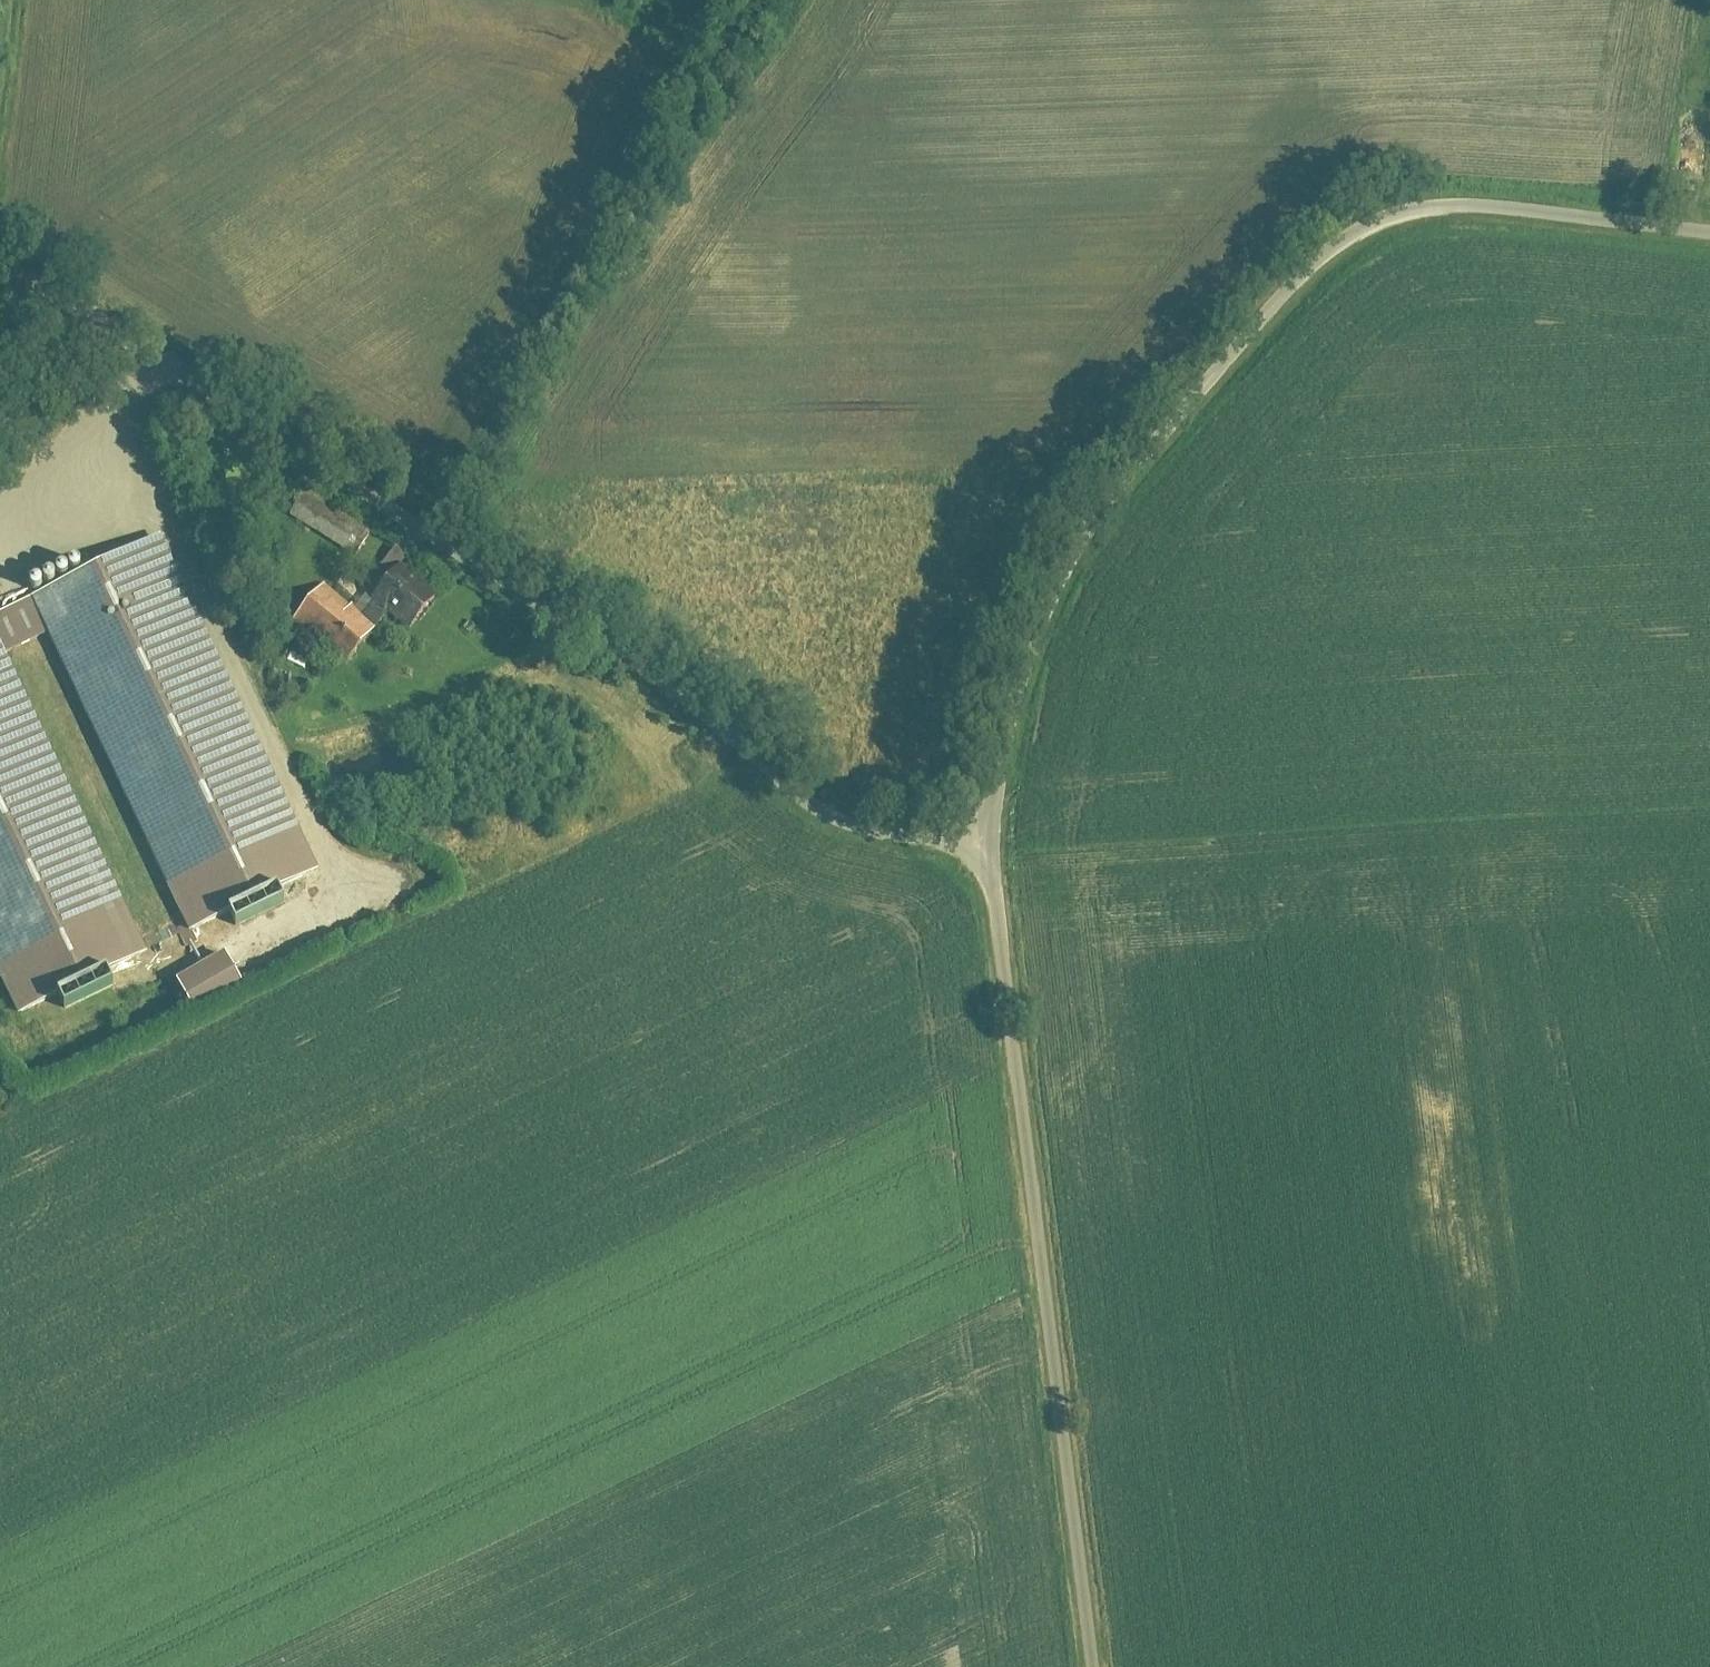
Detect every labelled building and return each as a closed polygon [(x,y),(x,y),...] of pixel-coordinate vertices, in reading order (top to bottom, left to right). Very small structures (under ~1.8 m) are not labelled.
[(316,490),(297,517),(346,552),(365,525),(316,490)] [(18,1014),(154,942),(15,647),(54,626),(195,923),(325,861),(171,526),(33,593),(0,610),(0,974),(18,1014)] [(391,540),(368,565),(382,579),(406,554),(391,540)] [(406,559),(374,595),(410,629),(443,593),(406,559)] [(323,589),(295,622),(345,665),(373,633),(323,589)]
